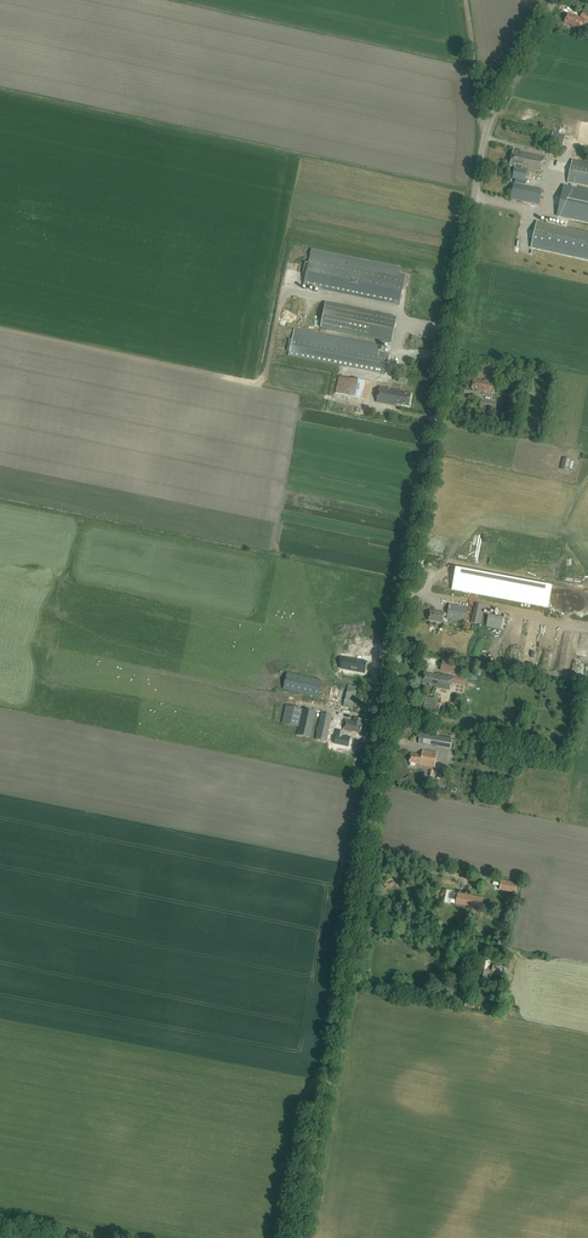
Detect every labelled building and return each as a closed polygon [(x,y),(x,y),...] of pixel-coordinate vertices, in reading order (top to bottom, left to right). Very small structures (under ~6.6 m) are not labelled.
[(572,25),(572,26),(579,29),(584,20),(575,15),(574,17),(568,14),(564,21),(572,25)] [(563,146),(565,136),(553,133),(550,143),(563,146)] [(542,172),(545,156),(513,150),(510,165),(515,166),(513,178),(525,180),(527,168),(542,172)] [(568,180),(587,184),(587,164),(572,160),(568,180)] [(514,183),(511,198),(539,204),(542,189),(514,183)] [(564,185),(557,216),(587,222),(587,191),(564,185)] [(531,247),(587,260),(587,233),(537,222),(531,247)] [(311,249),(304,286),(399,305),(406,275),(399,274),(401,267),(311,249)] [(320,328),(391,343),(396,318),(324,303),(320,328)] [(294,329),(289,355),(385,374),(389,355),(389,354),(379,352),(381,345),(294,329)] [(339,376),(336,393),(369,400),(372,383),(339,376)] [(480,390),(480,392),(494,394),(496,381),(485,380),(485,381),(474,380),(472,389),(480,390)] [(396,405),(396,404),(409,406),(411,394),(402,393),(403,391),(380,387),(377,402),(396,405)] [(480,407),(491,409),(496,409),(497,402),(492,401),(482,400),(480,407)] [(561,469),(568,471),(570,459),(563,458),(561,469)] [(548,607),(551,589),(456,570),(453,588),(548,607)] [(481,625),(485,605),(475,603),(471,623),(481,625)] [(448,613),(431,611),(429,620),(443,622),(444,615),(447,616),(447,618),(465,621),(468,607),(450,604),(448,613)] [(489,615),(486,627),(501,629),(503,618),(489,615)] [(365,674),(367,663),(344,658),(342,669),(365,674)] [(442,661),(440,670),(457,674),(459,665),(442,661)] [(430,684),(430,686),(450,690),(453,676),(437,673),(436,675),(424,672),(422,682),(430,684)] [(283,689),(319,697),(322,681),(287,673),(283,689)] [(347,689),(344,706),(352,708),(356,691),(347,689)] [(428,700),(425,699),(424,707),(436,710),(438,699),(434,698),(429,697),(428,700)] [(282,724),(298,728),(302,710),(285,707),(282,724)] [(316,713),(302,710),(298,728),(297,736),(311,739),(316,713)] [(331,716),(320,714),(315,740),(325,742),(331,716)] [(352,732),(352,731),(360,732),(363,720),(354,718),(354,721),(346,719),(344,730),(352,732)] [(337,730),(334,744),(349,747),(351,737),(344,735),(345,732),(337,730)] [(440,736),(432,734),(430,745),(438,747),(440,736)] [(410,762),(411,763),(410,765),(415,766),(416,764),(435,767),(437,753),(423,751),(422,754),(411,753),(410,762)] [(502,880),(500,889),(516,892),(518,883),(502,880)] [(440,901),(449,903),(450,898),(457,900),(456,903),(477,908),(479,898),(458,893),(451,892),(451,891),(443,889),(440,901)] [(474,952),(483,953),(487,954),(488,947),(484,947),(475,945),(474,952)] [(486,980),(487,976),(487,973),(488,973),(488,972),(492,972),(492,973),(501,974),(502,966),(493,964),(493,966),(489,966),(490,960),(482,959),(479,979),(486,980)] [(444,992),(455,995),(457,988),(445,985),(444,992)]
